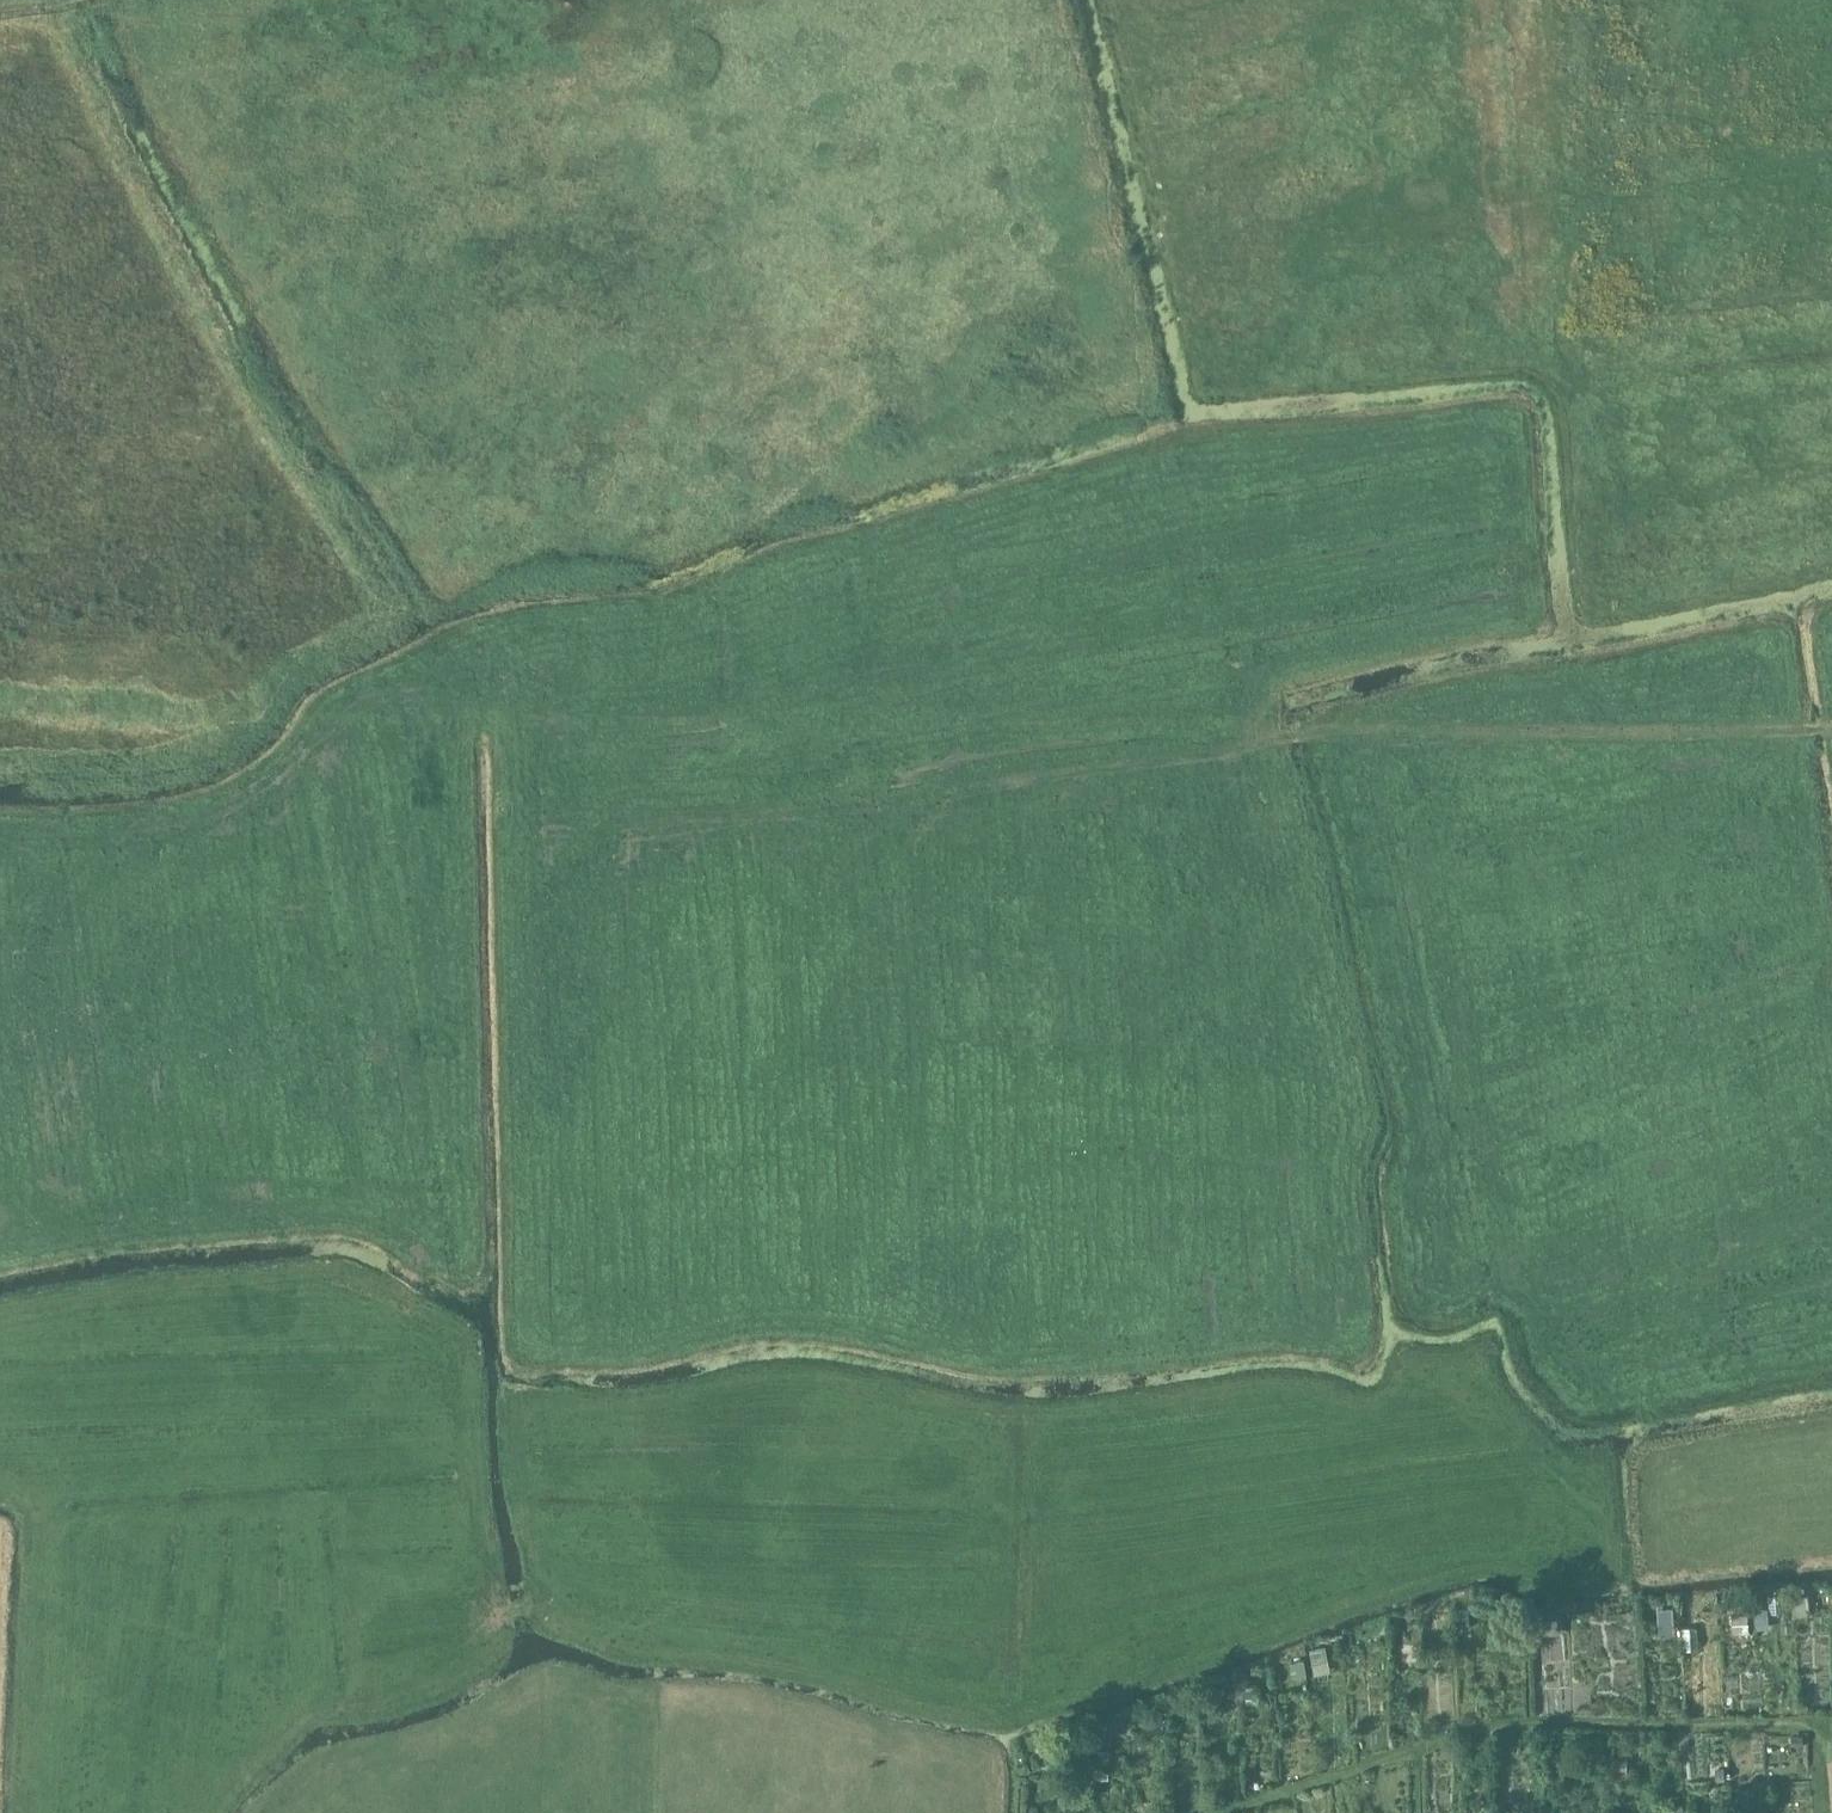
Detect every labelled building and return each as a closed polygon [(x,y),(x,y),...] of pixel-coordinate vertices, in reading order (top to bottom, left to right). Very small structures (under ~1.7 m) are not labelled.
[(1807,1597),(1792,1598),(1793,1618),(1809,1617),(1807,1597)] [(1469,1610),(1459,1611),(1459,1624),(1469,1624),(1469,1610)] [(1671,1610),(1657,1611),(1658,1636),(1673,1635),(1671,1610)] [(1768,1615),(1755,1617),(1756,1630),(1769,1629),(1768,1615)] [(1749,1616),(1732,1617),(1733,1634),(1750,1633),(1749,1616)] [(1417,1648),(1403,1648),(1403,1658),(1418,1658),(1417,1648)] [(1430,1652),(1425,1658),(1426,1666),(1447,1664),(1447,1657),(1440,1652),(1430,1652)] [(1248,1692),(1248,1707),(1259,1707),(1259,1693),(1248,1692)] [(1163,1712),(1147,1714),(1149,1727),(1164,1724),(1163,1712)] [(1802,1736),(1791,1736),(1791,1746),(1803,1745),(1802,1736)] [(1046,1747),(1045,1762),(1057,1762),(1058,1748),(1046,1747)] [(1626,1760),(1611,1760),(1611,1771),(1626,1771),(1626,1760)] [(1724,1768),(1716,1769),(1716,1780),(1725,1780),(1724,1768)]
